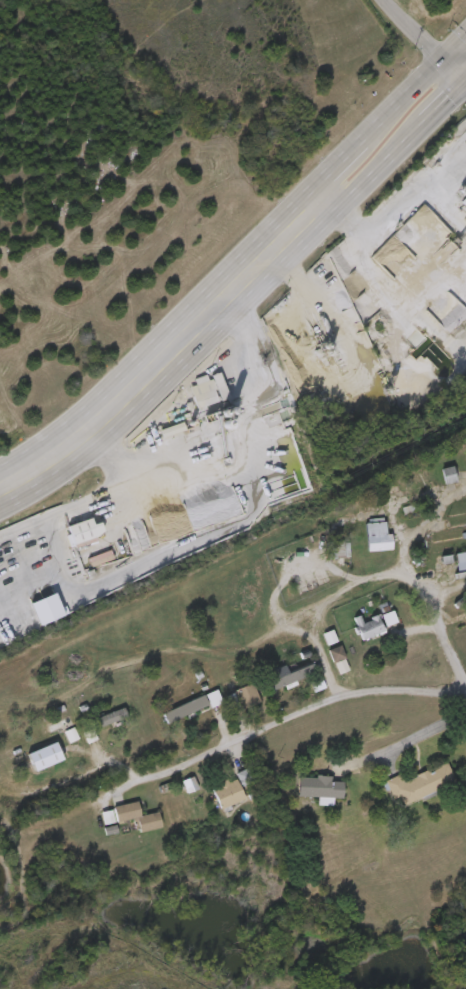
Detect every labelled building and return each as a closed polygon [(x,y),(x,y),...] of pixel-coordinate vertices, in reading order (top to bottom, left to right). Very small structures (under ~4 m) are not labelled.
[(444,484),(441,469),(453,467),(456,482),(444,484)] [(386,522),(386,533),(391,533),(391,550),(366,550),(366,522),(386,522)] [(50,542),(52,552),(49,553),(51,562),(87,553),(83,540),(76,541),(75,536),(50,542)] [(349,557),(327,557),(327,541),(349,541),(349,557)] [(437,571),(441,590),(452,587),(449,569),(437,571)] [(359,615),(362,622),(376,615),(384,630),(363,641),(351,619),(359,615)] [(344,638),(342,633),(335,635),(342,657),(366,651),(361,634),(344,638)] [(328,650),(338,645),(349,668),(338,673),(328,650)] [(309,663),(319,658),(314,647),(304,651),(309,663)] [(272,678),(314,662),(318,673),(276,688),(272,678)] [(311,667),(321,691),(331,687),(328,680),(329,679),(322,662),(311,667)] [(324,685),(314,690),(309,681),(319,676),(324,685)] [(267,682),(248,690),(255,707),(298,690),(294,680),(270,689),(267,682)] [(230,709),(225,692),(253,684),(258,701),(230,709)] [(162,710),(205,695),(205,694),(216,690),(220,702),(166,721),(162,710)] [(217,707),(225,726),(242,719),(235,700),(217,707)] [(127,717),(96,728),(92,719),(123,707),(127,717)] [(190,721),(186,712),(145,731),(149,741),(190,721)] [(79,734),(81,743),(108,736),(105,727),(79,734)] [(17,789),(45,777),(38,759),(10,771),(17,789)] [(448,787),(397,808),(386,780),(402,774),(404,780),(440,766),(448,787)] [(245,799),(220,808),(212,785),(237,777),(235,772),(251,767),(256,781),(240,786),(245,799)] [(298,796),(299,777),(344,778),(343,797),(298,796)] [(368,797),(375,816),(382,813),(385,821),(437,800),(429,780),(384,798),(382,792),(368,797)] [(281,793),(280,813),(300,814),(300,822),(315,823),(315,815),(324,815),(325,799),(313,798),(314,795),(281,793)] [(180,807),(177,794),(165,797),(169,810),(180,807)] [(203,826),(227,817),(218,794),(194,804),(203,826)] [(140,832),(137,818),(118,822),(114,806),(138,801),(141,816),(159,812),(162,827),(140,832)] [(119,850),(144,845),(140,829),(123,832),(120,819),(96,823),(99,839),(117,836),(119,850)]
